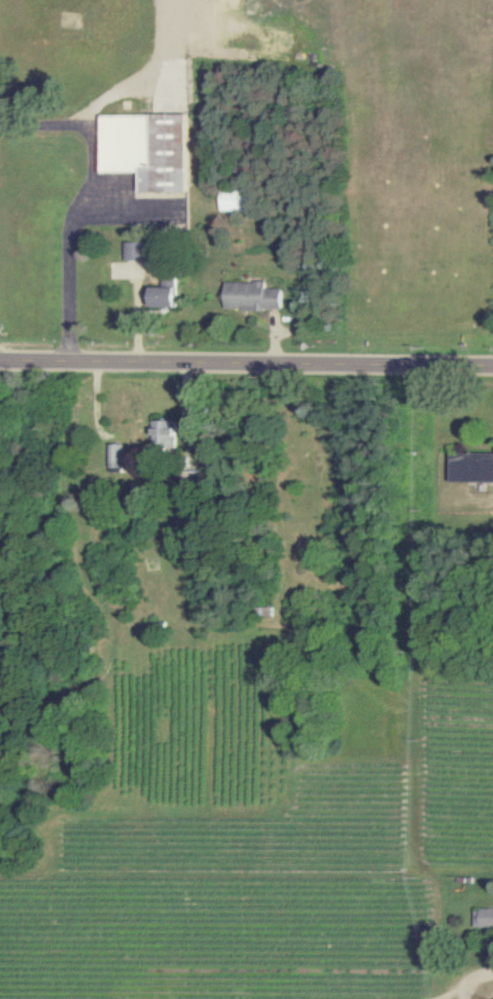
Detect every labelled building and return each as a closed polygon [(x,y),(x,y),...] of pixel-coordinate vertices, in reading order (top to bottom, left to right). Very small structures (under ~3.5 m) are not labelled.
[(104,174),(142,173),(142,193),(181,192),(180,173),(183,173),(183,164),(190,164),(190,115),(104,116),(104,174)] [(253,211),(252,194),(224,195),(224,211),(253,211)] [(145,243),(127,242),(126,260),(145,261),(145,243)] [(154,288),(155,308),(180,308),(179,280),(165,280),(166,287),(154,288)] [(227,310),(284,311),(285,290),(262,289),(263,284),(228,283),(227,310)] [(168,422),(155,422),(155,453),(165,454),(165,446),(177,446),(177,429),(168,429),(168,422)] [(111,468),(124,468),(124,453),(115,453),(115,450),(111,450),(111,468)] [(492,483),(492,455),(454,454),(453,482),(492,483)] [(492,927),(492,909),(475,908),(475,927),(492,927)]
